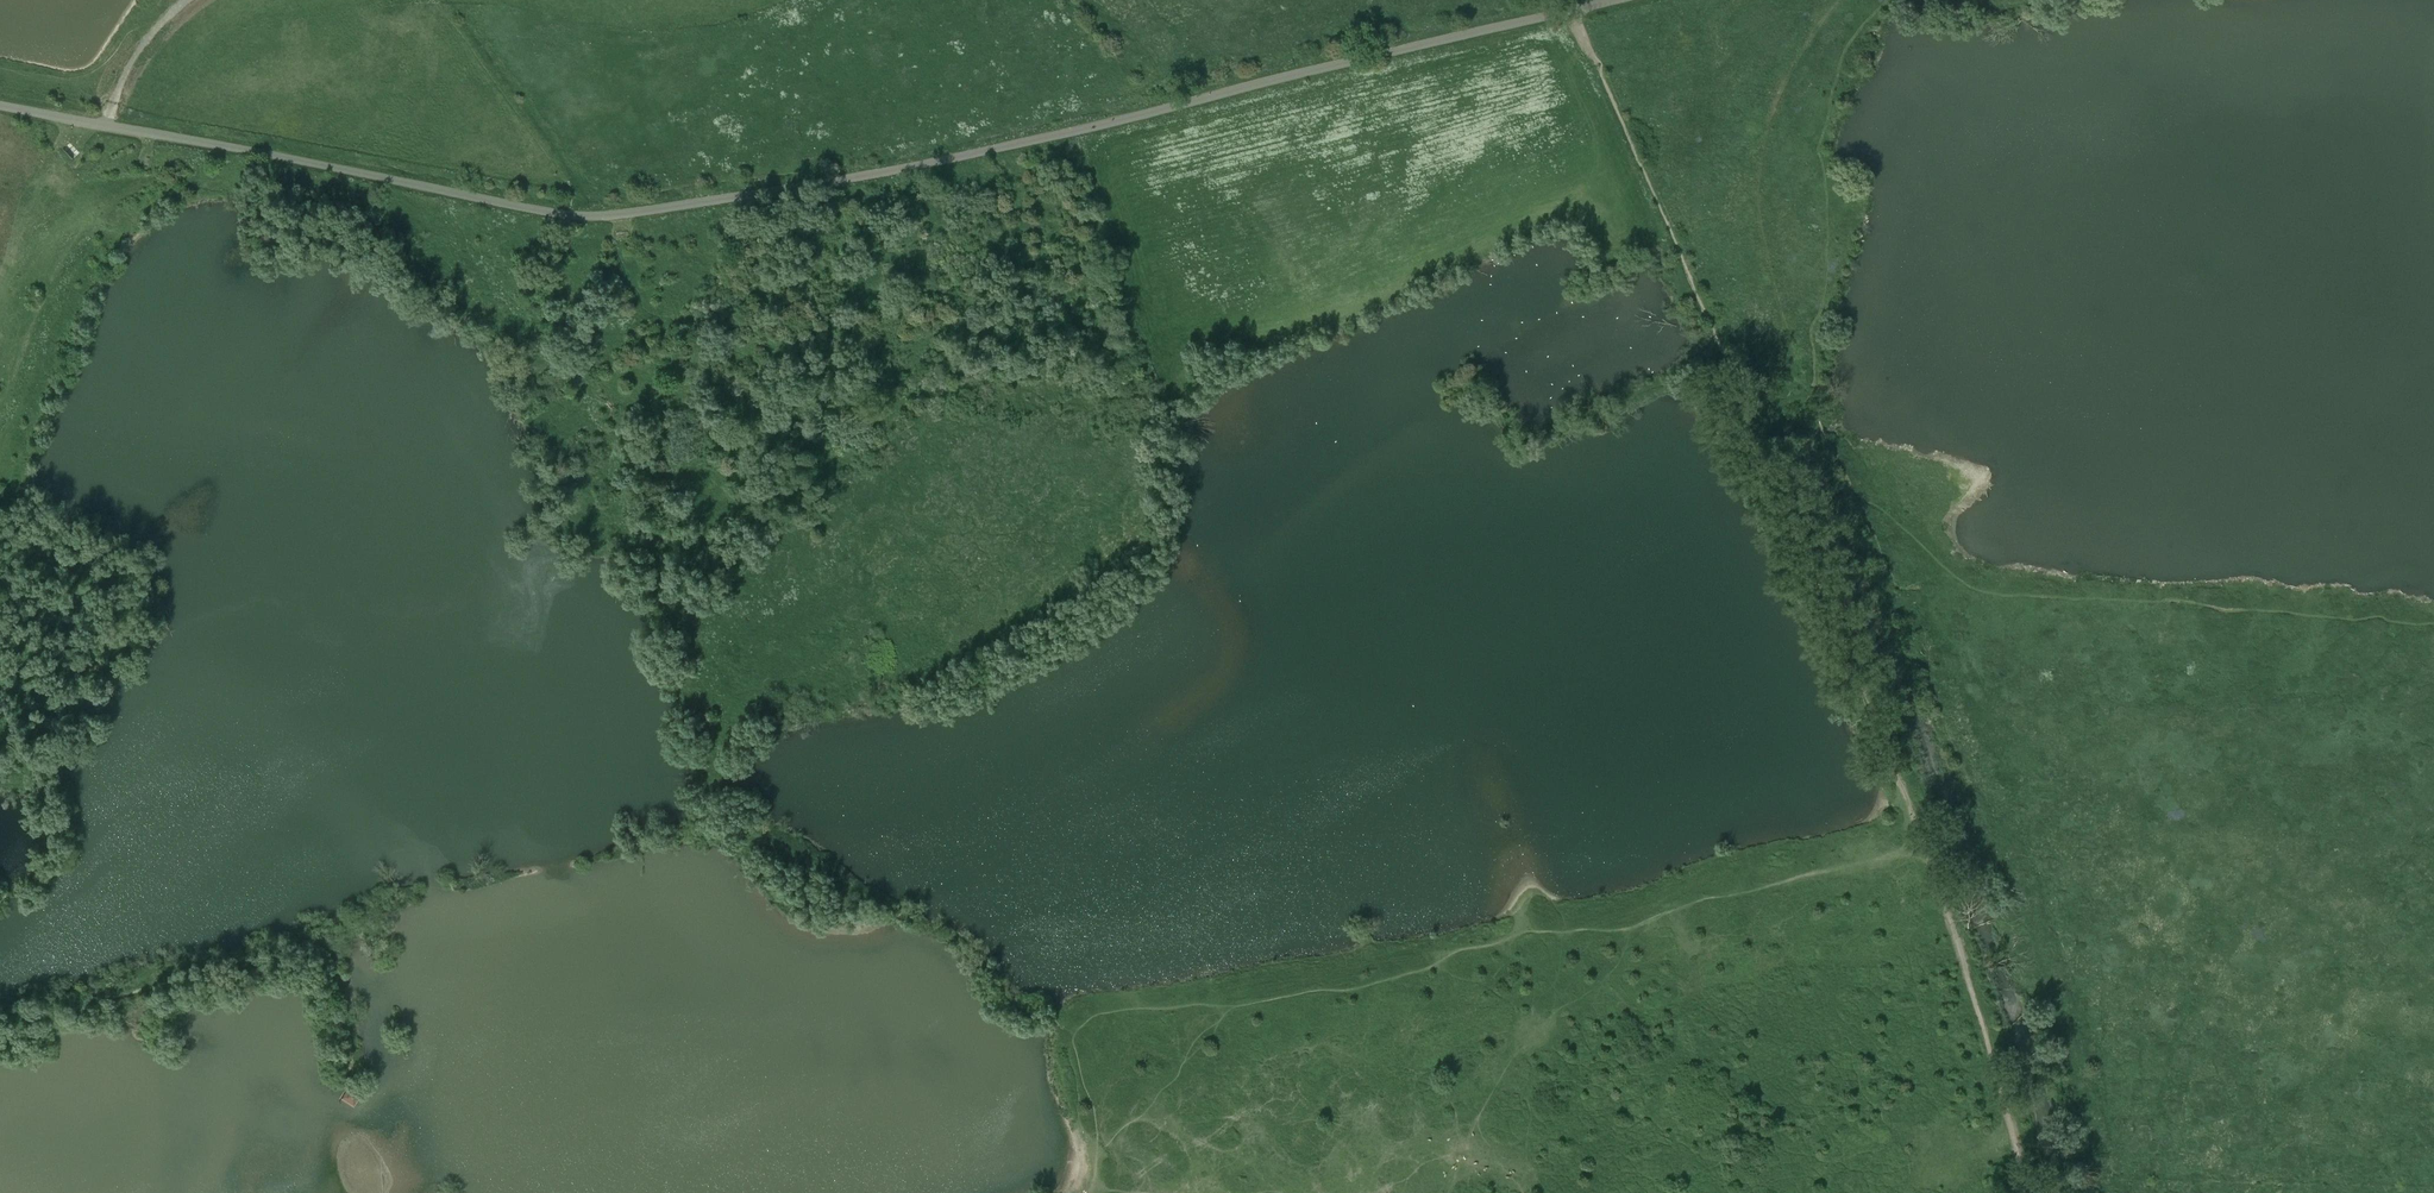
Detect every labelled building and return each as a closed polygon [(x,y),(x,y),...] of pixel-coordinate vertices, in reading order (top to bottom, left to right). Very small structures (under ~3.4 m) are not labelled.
[(65,149),(73,158),(78,152),(70,144),(65,149)] [(353,1108),(362,1094),(349,1086),(341,1100),(353,1108)]
